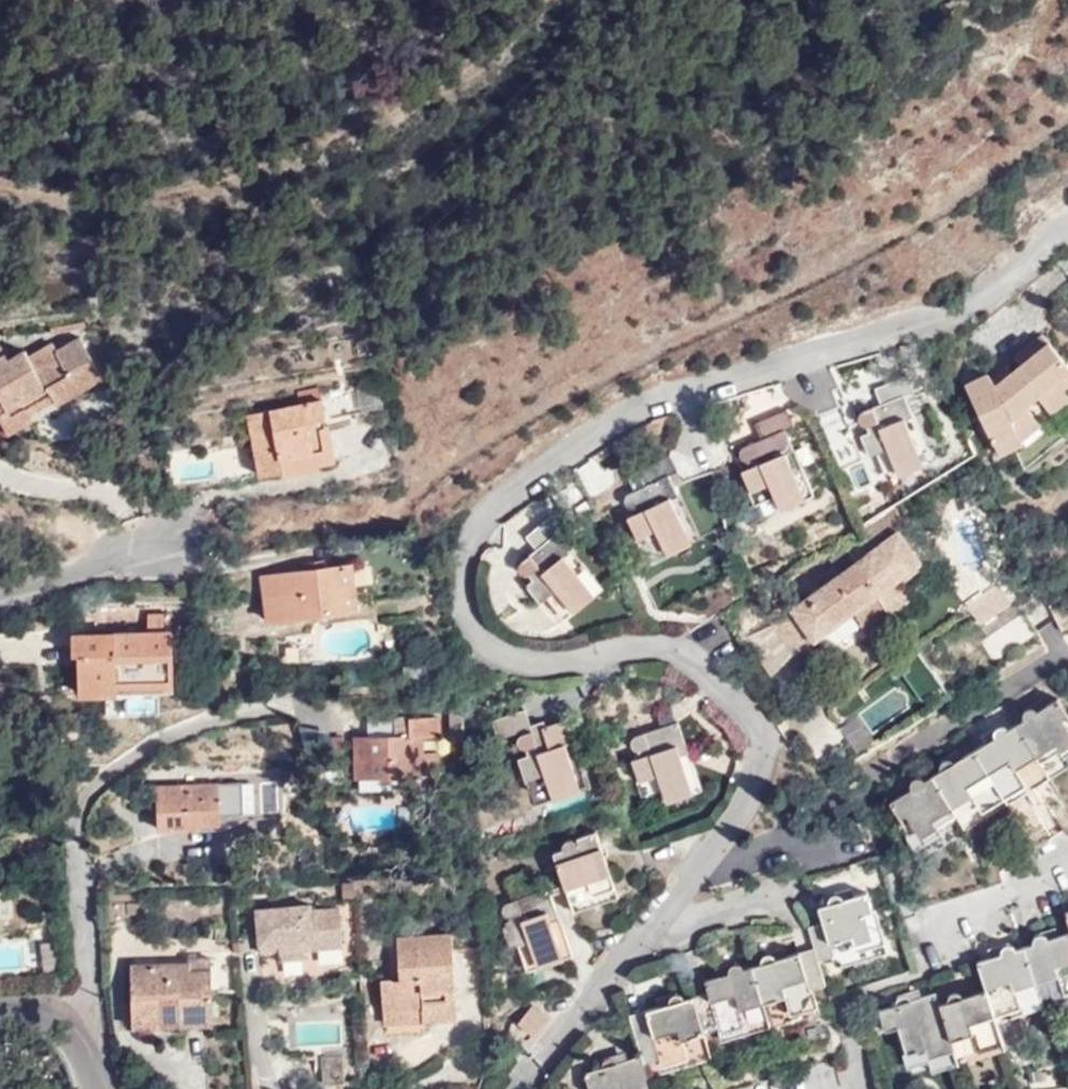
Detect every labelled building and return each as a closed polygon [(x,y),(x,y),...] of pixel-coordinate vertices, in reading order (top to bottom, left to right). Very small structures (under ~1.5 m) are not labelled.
[(9,354),(0,359),(0,412),(2,410),(13,431),(35,418),(33,415),(28,406),(54,391),(59,399),(61,402),(106,377),(82,337),(37,364),(28,350),(12,360),(9,354)] [(979,383),(1001,446),(1006,456),(1027,445),(1026,442),(1021,432),(1038,418),(1030,406),(1042,397),(1058,418),(1067,409),(1067,391),(1061,382),(1067,377),(1067,362),(1049,338),(1019,360),(1025,368),(1016,375),(999,388),(995,381),(991,377),(979,383)] [(0,346),(0,359),(9,354),(5,346),(0,346)] [(1011,369),(995,381),(999,388),(1016,375),(1011,369)] [(880,385),(884,400),(888,407),(880,410),(876,403),(863,408),(859,416),(863,422),(871,424),(873,430),(866,433),(872,451),(881,449),(891,445),(898,461),(922,449),(909,416),(916,412),(907,390),(916,386),(911,372),(880,385)] [(1001,446),(979,383),(972,386),(1001,446)] [(33,415),(59,399),(54,391),(28,406),(33,415)] [(265,476),(339,459),(324,396),(251,414),(265,476)] [(888,407),(884,400),(876,403),(880,410),(888,407)] [(760,421),(766,435),(769,441),(760,445),(757,439),(747,443),(743,448),(745,456),(753,458),(754,463),(746,467),(755,488),(773,481),(779,495),(804,485),(791,452),(797,449),(788,426),(798,422),(791,407),(760,421)] [(919,412),(916,412),(909,416),(922,449),(898,461),(891,445),(881,449),(892,477),(937,458),(919,412)] [(1021,432),(1026,442),(1045,427),(1038,418),(1021,432)] [(769,441),(766,435),(757,439),(760,445),(769,441)] [(801,447),(797,449),(791,452),(804,485),(779,495),(773,481),(755,488),(753,490),(765,516),(820,491),(801,447)] [(644,466),(650,481),(654,487),(645,491),(643,485),(630,492),(628,498),(631,504),(638,506),(639,509),(633,513),(642,536),(661,527),(667,538),(690,529),(675,496),(684,492),(673,471),(682,467),(675,452),(644,466)] [(654,487),(650,481),(643,485),(645,491),(654,487)] [(687,491),(684,492),(675,496),(690,529),(667,538),(661,527),(642,536),(640,536),(652,560),(707,535),(687,491)] [(531,533),(541,546),(546,552),(539,557),(535,553),(523,561),(523,569),(528,573),(536,572),(539,577),(533,582),(546,600),(553,595),(561,588),(570,599),(592,581),(570,554),(576,550),(562,532),(569,525),(558,511),(531,533)] [(821,587),(773,622),(796,653),(856,609),(865,632),(893,611),(879,592),(920,561),(898,530),(842,571),(836,563),(815,578),(821,587)] [(546,552),(541,546),(535,553),(539,557),(546,552)] [(579,547),(576,550),(570,554),(592,581),(570,599),(561,588),(553,595),(570,616),(609,585),(579,547)] [(269,620),(359,609),(353,564),(263,576),(269,620)] [(999,583),(968,605),(981,624),(1012,603),(999,583)] [(169,626),(169,612),(147,612),(146,625),(169,626)] [(176,683),(174,631),(76,633),(76,653),(81,653),(83,693),(121,693),(121,684),(176,683)] [(1024,708),(1026,711),(1031,708),(1036,711),(1040,717),(1047,712),(1044,708),(1048,705),(1042,697),(1024,708)] [(630,736),(643,779),(661,774),(665,786),(692,778),(682,746),(689,743),(687,736),(702,730),(692,699),(677,704),(682,720),(630,736)] [(1015,726),(1034,757),(1054,745),(1058,752),(1060,754),(1067,750),(1067,716),(1058,699),(1048,705),(1044,708),(1047,712),(1040,717),(1036,711),(1031,708),(1026,711),(1023,714),(1022,721),(1015,726)] [(523,756),(529,775),(549,770),(553,783),(578,775),(568,741),(578,739),(571,715),(551,723),(548,723),(549,729),(538,733),(534,721),(529,707),(496,717),(502,734),(525,726),(527,730),(522,732),(521,738),(525,743),(531,745),(533,753),(523,756)] [(444,732),(443,716),(411,716),(412,733),(357,735),(358,775),(427,773),(426,734),(444,732)] [(549,717),(534,721),(538,733),(549,729),(548,723),(551,723),(549,717)] [(1034,757),(1015,726),(1008,729),(997,727),(992,735),(995,742),(989,745),(986,743),(973,751),(999,793),(1022,779),(1015,768),(1034,757)] [(992,735),(997,727),(995,726),(981,735),(986,743),(989,745),(995,742),(992,735)] [(578,775),(553,783),(557,797),(596,783),(581,737),(578,739),(568,741),(578,775)] [(692,778),(665,786),(670,801),(706,788),(692,742),(689,743),(682,746),(692,778)] [(1054,745),(1034,757),(1038,764),(1058,752),(1054,745)] [(959,760),(963,758),(959,749),(940,760),(941,761),(952,762),(957,768),(963,765),(959,760)] [(999,793),(973,751),(963,758),(959,760),(963,765),(957,768),(952,762),(941,761),(938,774),(932,777),(951,808),(971,795),(977,806),(999,793)] [(549,770),(529,775),(534,788),(553,783),(549,770)] [(661,774),(643,779),(641,780),(645,793),(665,786),(661,774)] [(951,808),(932,777),(922,782),(918,779),(912,779),(906,785),(911,796),(907,799),(904,793),(901,795),(890,802),(916,844),(939,832),(937,827),(932,819),(951,808)] [(906,785),(912,779),(910,778),(896,787),(901,795),(904,793),(907,799),(911,796),(906,785)] [(999,793),(1004,800),(1026,787),(1022,779),(999,793)] [(199,827),(222,826),(221,816),(246,815),(264,815),(263,784),(245,785),(159,786),(161,830),(199,828),(199,827)] [(981,814),(1004,800),(999,793),(977,806),(981,814)] [(1067,834),(1067,812),(1063,804),(1052,812),(1066,835),(1067,834)] [(956,816),(951,808),(932,819),(937,827),(956,816)] [(573,897),(616,882),(599,828),(580,834),(582,840),(580,840),(578,835),(572,834),(565,837),(564,840),(565,845),(556,847),(559,854),(570,887),(573,897)] [(570,887),(559,854),(542,859),(550,884),(498,901),(512,943),(520,940),(524,954),(562,942),(551,907),(557,905),(554,893),(570,887)] [(573,897),(577,909),(621,896),(616,882),(573,897)] [(831,888),(832,893),(840,891),(847,900),(852,898),(851,893),(854,892),(851,882),(831,888)] [(828,900),(817,904),(819,910),(804,916),(814,945),(817,956),(835,951),(830,937),(852,931),(856,943),(882,934),(867,888),(854,892),(851,893),(852,898),(847,900),(840,891),(832,893),(829,895),(828,900)] [(307,955),(307,948),(307,939),(315,939),(315,947),(344,945),(342,907),(312,909),(312,903),(257,907),(262,952),(281,951),(281,958),(307,955)] [(562,942),(524,954),(529,968),(577,953),(561,904),(557,905),(551,907),(562,942)] [(1039,926),(1040,928),(1048,928),(1052,938),(1059,936),(1056,930),(1060,928),(1058,921),(1039,926)] [(1037,975),(1060,968),(1063,977),(1067,976),(1067,926),(1060,928),(1056,930),(1059,936),(1052,938),(1048,928),(1040,928),(1036,931),(1033,938),(1026,941),(1037,975)] [(384,982),(385,1001),(425,999),(427,1022),(460,1019),(455,934),(399,937),(402,982),(384,982)] [(990,942),(993,951),(997,949),(999,955),(1004,954),(1001,942),(1008,938),(1007,936),(990,942)] [(978,956),(979,958),(987,983),(993,1000),(1020,991),(1017,981),(1037,975),(1026,941),(1018,943),(1014,937),(1008,938),(1001,942),(1004,954),(999,955),(997,949),(993,951),(978,956)] [(765,950),(766,953),(775,953),(779,962),(786,960),(784,954),(786,954),(784,944),(765,950)] [(752,966),(764,1000),(786,993),(790,1005),(817,997),(813,984),(826,980),(817,956),(814,945),(786,954),(784,954),(786,960),(779,962),(775,953),(766,953),(762,956),(762,964),(752,966)] [(217,1025),(211,952),(190,954),(191,959),(134,962),(137,1030),(217,1025)] [(694,996),(705,1031),(720,1025),(721,1027),(747,1018),(744,1006),(764,1000),(752,966),(746,968),(743,963),(733,959),(729,968),(730,977),(725,979),(724,975),(718,976),(707,979),(710,990),(694,996)] [(716,965),(718,976),(724,975),(725,979),(730,977),(729,968),(733,959),(716,965)] [(954,982),(954,985),(967,987),(969,995),(976,993),(973,988),(977,985),(974,976),(954,982)] [(920,991),(926,989),(923,980),(902,986),(902,989),(910,988),(916,1000),(922,997),(920,991)] [(942,997),(953,1031),(974,1024),(978,1036),(1002,1028),(996,1008),(993,1000),(987,983),(977,985),(973,988),(976,993),(969,995),(967,987),(954,985),(951,989),(952,994),(942,997)] [(942,997),(939,985),(926,989),(920,991),(922,997),(916,1000),(910,988),(902,989),(899,992),(898,998),(884,1003),(889,1022),(903,1018),(912,1046),(953,1031),(942,997)] [(648,1011),(632,1017),(645,1056),(647,1061),(665,1055),(689,1048),(686,1037),(705,1031),(694,996),(687,998),(677,990),(670,999),(673,1008),(667,1011),(665,1005),(660,1005),(648,1009),(648,1011)] [(659,997),(660,1005),(665,1005),(667,1011),(673,1008),(670,999),(677,990),(659,997)] [(1020,991),(993,1000),(996,1008),(1023,1000),(1020,991)] [(817,997),(790,1005),(792,1012),(819,1004),(817,997)] [(425,999),(385,1001),(386,1024),(427,1022),(425,999)] [(536,1030),(548,1014),(535,1003),(520,1019),(536,1030)] [(747,1018),(721,1027),(723,1034),(749,1026),(747,1018)] [(981,1043),(1004,1036),(1002,1028),(978,1036),(981,1043)] [(936,1065),(962,1057),(953,1031),(912,1046),(906,1048),(911,1062),(932,1055),(936,1065)] [(692,1055),(689,1048),(665,1055),(667,1062),(692,1055)] [(627,1061),(632,1060),(629,1049),(607,1055),(608,1060),(618,1057),(623,1068),(629,1067),(627,1061)] [(344,1054),(322,1056),(325,1084),(346,1082),(344,1054)] [(647,1061),(645,1056),(632,1060),(627,1061),(629,1067),(623,1068),(618,1057),(608,1060),(606,1064),(606,1069),(588,1074),(592,1088),(656,1088),(647,1061)]
